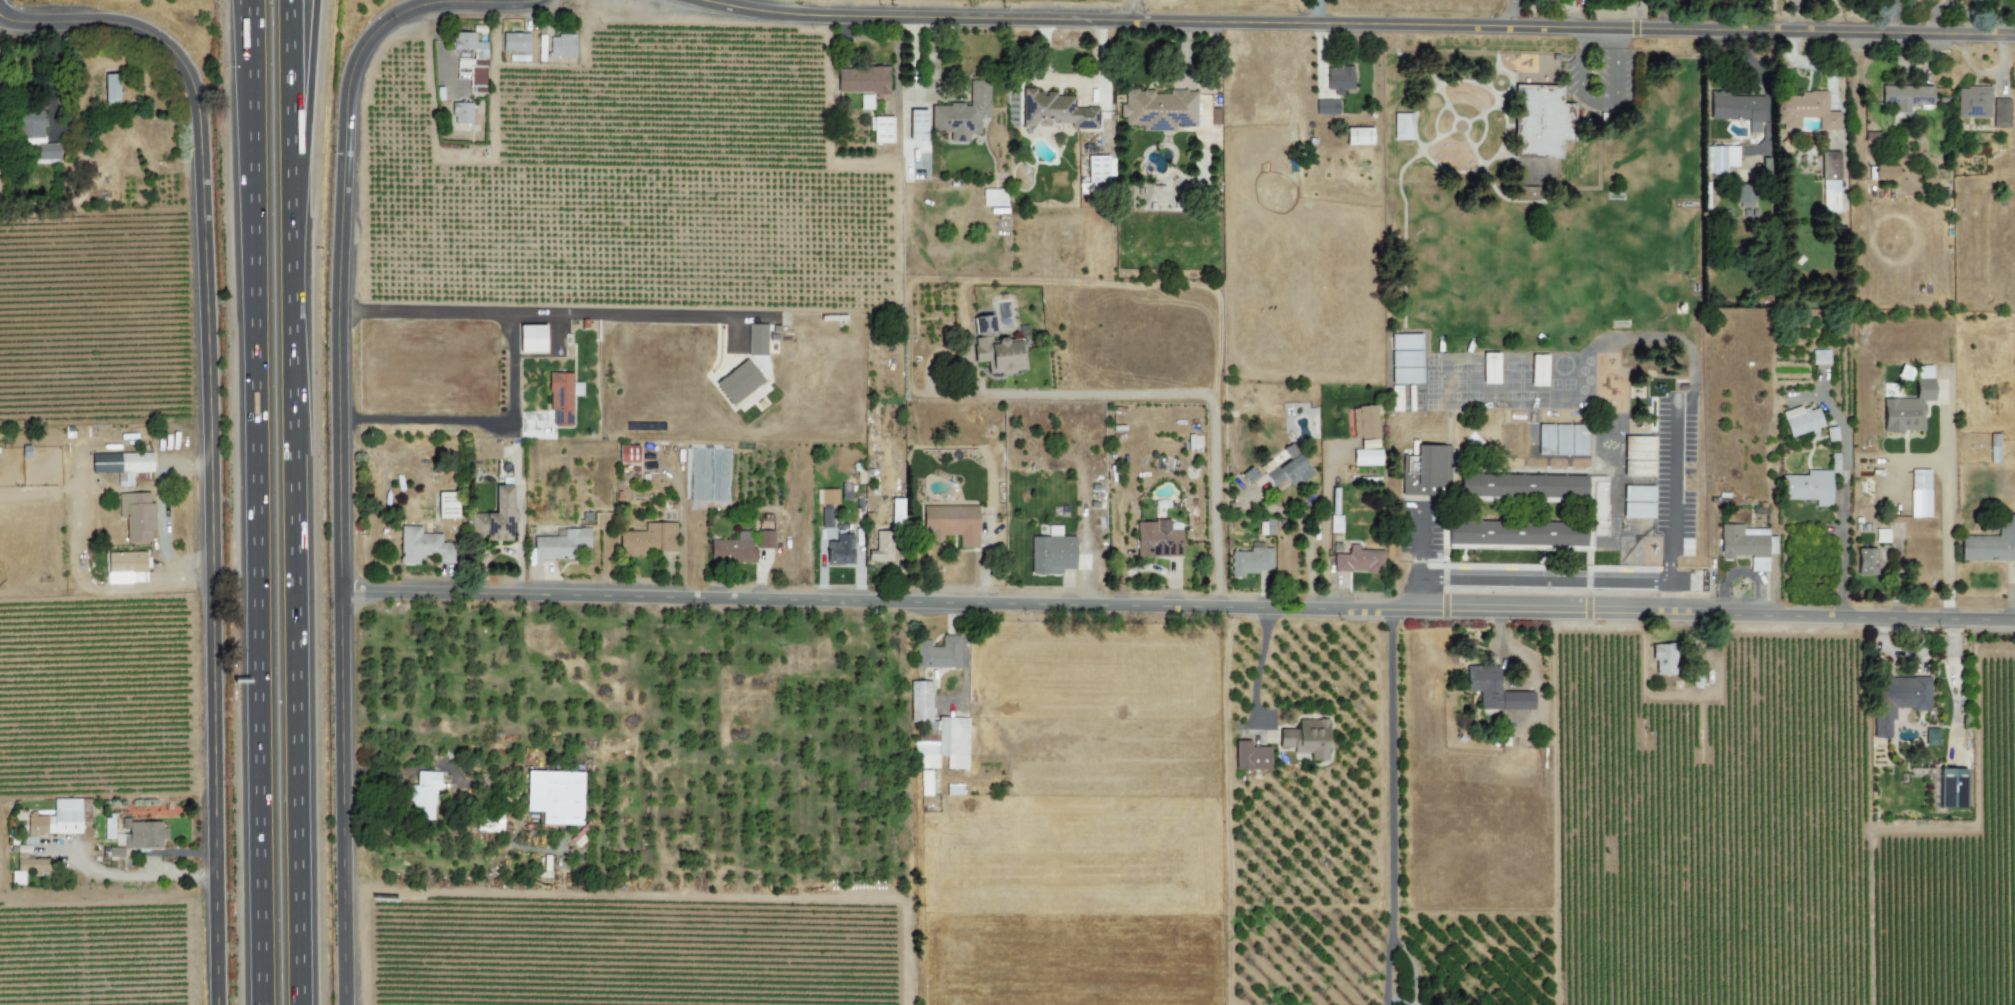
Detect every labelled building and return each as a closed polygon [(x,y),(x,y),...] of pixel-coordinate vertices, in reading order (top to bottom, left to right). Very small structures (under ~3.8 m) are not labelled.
[(486,42),(474,42),(475,32),(452,32),(452,50),(471,50),(471,93),(485,93),(486,42)] [(528,33),(502,33),(501,51),(528,52),(528,33)] [(549,57),(574,58),(575,36),(549,35),(549,57)] [(888,92),(888,67),(836,67),(837,93),(888,92)] [(1352,67),(1325,67),(1326,90),(1333,90),(1333,95),(1341,95),(1341,90),(1352,90),(1352,67)] [(104,74),(105,104),(119,104),(118,73),(104,74)] [(930,105),(930,132),(949,131),(949,142),(968,142),(968,134),(979,134),(979,118),(989,118),(989,80),(968,80),(968,104),(930,105)] [(1932,106),(1932,87),(1881,85),(1880,103),(1897,103),(1896,113),(1908,113),(1909,105),(1932,106)] [(1989,118),(1990,87),(1958,86),(1958,117),(1989,118)] [(1097,107),(1073,107),(1073,94),(1034,94),(1034,88),(1022,88),(1021,126),(1035,126),(1035,118),(1049,118),(1049,123),(1070,123),(1070,129),(1097,129),(1097,107)] [(1195,127),(1196,90),(1168,90),(1168,91),(1124,91),(1124,104),(1121,104),(1121,125),(1141,125),(1141,130),(1175,130),(1175,126),(1195,127)] [(1762,96),(1728,95),(1728,92),(1709,92),(1709,119),(1747,119),(1747,132),(1761,132),(1762,96)] [(1839,130),(1838,111),(1826,112),(1826,93),(1777,94),(1778,127),(1799,127),(1799,118),(1817,117),(1818,131),(1839,130)] [(860,110),(872,109),(872,94),(860,94),(860,110)] [(1315,100),(1315,115),(1338,114),(1337,99),(1315,100)] [(2009,99),(1992,99),(1992,127),(2009,127),(2009,99)] [(471,103),(452,102),(451,124),(471,124),(471,103)] [(926,110),(908,110),(909,140),(926,139),(926,110)] [(59,163),(58,143),(43,144),(42,111),(18,112),(19,143),(34,143),(35,164),(59,163)] [(1411,113),(1393,113),(1392,140),(1411,140),(1411,113)] [(893,142),(892,117),(870,117),(871,143),(893,142)] [(1346,145),(1372,144),(1371,127),(1346,128),(1346,145)] [(1737,146),(1705,147),(1706,173),(1725,172),(1725,166),(1738,166),(1737,146)] [(1839,151),(1821,151),(1820,213),(1838,213),(1839,151)] [(1087,156),(1086,185),(1080,185),(1080,190),(1093,190),(1093,184),(1107,184),(1107,176),(1113,176),(1113,156),(1087,156)] [(1874,181),(1896,180),(1896,164),(1874,165),(1874,181)] [(1739,184),(1737,207),(1752,208),(1753,185),(1739,184)] [(1148,210),(1149,186),(1132,185),(1131,209),(1148,210)] [(982,206),(1000,206),(1000,189),(982,189),(982,206)] [(993,332),(992,316),(974,316),(974,333),(993,332)] [(747,355),(766,355),(766,324),(747,324),(747,355)] [(544,325),(517,325),(518,352),(545,352),(544,325)] [(1420,334),(1390,334),(1391,384),(1421,383),(1420,334)] [(1829,364),(1828,349),(1811,350),(1812,364),(1829,364)] [(1546,386),(1546,355),(1531,355),(1530,386),(1546,386)] [(731,405),(763,381),(746,359),(714,383),(731,405)] [(1482,383),(1497,383),(1497,372),(1486,372),(1485,366),(1482,366),(1482,383)] [(572,373),(548,373),(548,411),(553,411),(553,426),(572,426),(572,396),(582,396),(582,383),(572,383),(572,373)] [(1933,401),(1933,378),(1914,378),(1914,399),(1883,399),(1883,431),(1923,431),(1923,401),(1933,401)] [(1400,411),(1401,384),(1391,384),(1390,411),(1400,411)] [(1816,408),(1808,411),(1805,404),(1781,413),(1789,438),(1823,427),(1816,408)] [(1377,438),(1376,406),(1352,407),(1352,439),(1377,438)] [(555,438),(554,425),(552,425),(552,411),(519,412),(519,439),(555,438)] [(1553,424),(1537,424),(1537,448),(1545,448),(1545,455),(1552,455),(1553,424)] [(1553,455),(1569,455),(1569,424),(1553,424),(1553,455)] [(1586,425),(1570,425),(1570,455),(1586,455),(1586,425)] [(1825,427),(1827,441),(1837,440),(1835,426),(1825,427)] [(1998,434),(1989,434),(1990,463),(1998,462),(1998,456),(1999,456),(1998,434)] [(1653,477),(1654,436),(1624,436),(1624,476),(1653,477)] [(1360,449),(1377,448),(1377,439),(1360,440),(1360,449)] [(1312,472),(1291,443),(1282,450),(1288,458),(1264,475),(1272,487),(1284,479),(1291,488),(1312,472)] [(638,463),(638,445),(618,446),(618,463),(638,463)] [(1415,473),(1401,473),(1400,495),(1442,496),(1443,445),(1415,445),(1415,473)] [(1380,449),(1352,450),(1353,466),(1380,465),(1380,449)] [(117,487),(132,486),(132,482),(153,481),(152,452),(91,454),(91,473),(117,473),(117,487)] [(1929,517),(1929,469),(1909,470),(1910,517),(1929,517)] [(1830,506),(1830,470),(1806,470),(1806,475),(1782,475),(1782,499),(1815,500),(1815,506),(1830,506)] [(1606,476),(1460,473),(1460,497),(1586,500),(1586,490),(1592,490),(1591,523),(1448,520),(1448,544),(1591,547),(1591,536),(1605,536),(1606,476)] [(511,485),(494,485),(495,513),(470,513),(470,537),(485,537),(485,540),(511,540),(511,485)] [(1622,518),(1653,518),(1653,486),(1623,486),(1622,518)] [(837,489),(815,489),(815,504),(837,504),(837,489)] [(458,518),(457,492),(437,492),(438,518),(458,518)] [(154,503),(150,503),(149,493),(117,494),(118,518),(126,518),(126,542),(151,542),(150,531),(155,531),(154,503)] [(902,498),(890,499),(891,524),(903,524),(902,498)] [(977,505),(922,506),(922,542),(942,541),(942,535),(958,535),(958,548),(977,548),(977,505)] [(821,528),(831,527),(831,521),(831,508),(821,509),(821,528)] [(1997,515),(2014,515),(2014,560),(1960,560),(1960,548),(1960,535),(1997,535),(1997,515)] [(1135,521),(1136,557),(1181,556),(1180,529),(1169,530),(1169,520),(1135,521)] [(1273,535),(1273,520),(1259,520),(1259,535),(1273,535)] [(676,551),(675,522),(644,523),(644,531),(618,531),(619,555),(646,555),(646,551),(676,551)] [(1767,571),(1767,553),(1775,553),(1775,536),(1767,536),(1767,529),(1743,529),(1743,524),(1720,524),(1719,559),(1732,559),(1732,556),(1750,556),(1750,571),(1767,571)] [(400,565),(419,565),(419,557),(438,557),(438,563),(454,563),(454,543),(440,543),(440,534),(420,534),(420,526),(400,526),(400,565)] [(532,537),(532,560),(577,560),(577,552),(590,552),(589,528),(564,528),(564,536),(532,537)] [(1888,542),(1888,529),(1874,529),(1875,543),(1888,542)] [(757,548),(773,548),(773,530),(756,531),(757,548)] [(736,540),(710,539),(709,561),(755,562),(755,547),(751,547),(752,531),(736,531),(736,540)] [(868,562),(892,561),(892,531),(875,531),(875,550),(868,551),(868,562)] [(826,541),(825,564),(852,565),(853,534),(835,533),(835,541),(826,541)] [(1030,536),(1030,574),(1061,574),(1061,569),(1074,569),(1074,536),(1030,536)] [(1358,550),(1357,544),(1347,544),(1348,553),(1333,554),(1333,572),(1383,571),(1383,549),(1358,550)] [(1272,548),(1248,547),(1248,551),(1231,551),(1231,577),(1243,577),(1244,573),(1257,574),(1257,570),(1272,570),(1272,548)] [(1875,575),(1876,549),(1857,548),(1856,574),(1875,575)] [(107,553),(108,583),(146,581),(145,552),(107,553)] [(915,667),(958,668),(959,636),(941,635),(941,647),(929,647),(930,640),(916,640),(915,667)] [(1654,675),(1675,674),(1674,643),(1652,644),(1654,675)] [(1532,709),(1533,692),(1498,692),(1498,666),(1465,665),(1464,692),(1478,692),(1478,709),(1532,709)] [(1873,737),(1873,675),(1890,675),(1890,677),(1911,677),(1911,676),(1929,676),(1929,710),(1911,710),(1911,708),(1894,707),(1894,719),(1889,719),(1889,737),(1873,737)] [(930,681),(909,681),(910,725),(924,725),(924,732),(935,732),(935,719),(931,719),(930,681)] [(968,718),(938,717),(937,742),(914,742),(913,767),(938,768),(938,756),(946,756),(946,769),(966,769),(968,718)] [(1327,760),(1328,719),(1297,719),(1297,729),(1279,729),(1278,747),(1293,748),(1292,753),(1310,753),(1310,760),(1327,760)] [(1925,746),(1937,746),(1937,728),(1925,728),(1925,746)] [(1269,746),(1250,747),(1250,740),(1234,741),(1234,770),(1270,769),(1269,746)] [(1965,769),(1938,768),(1937,807),(1964,808),(1965,769)] [(541,824),(581,825),(582,772),(526,771),(525,811),(541,811),(541,824)] [(439,772),(416,772),(416,786),(408,785),(408,802),(411,802),(411,819),(433,819),(434,789),(439,789),(439,772)] [(80,833),(80,799),(53,799),(53,810),(39,810),(39,811),(27,811),(27,837),(23,837),(23,844),(36,844),(36,833),(80,833)] [(502,832),(502,814),(477,814),(477,832),(502,832)] [(161,822),(128,821),(127,835),(123,835),(123,848),(161,848),(161,840),(167,840),(167,829),(161,829),(161,822)] [(48,871),(48,856),(30,857),(30,845),(16,845),(16,871),(48,871)] [(108,857),(123,857),(123,847),(108,847),(108,857)] [(11,884),(23,884),(24,871),(11,871),(11,884)]
